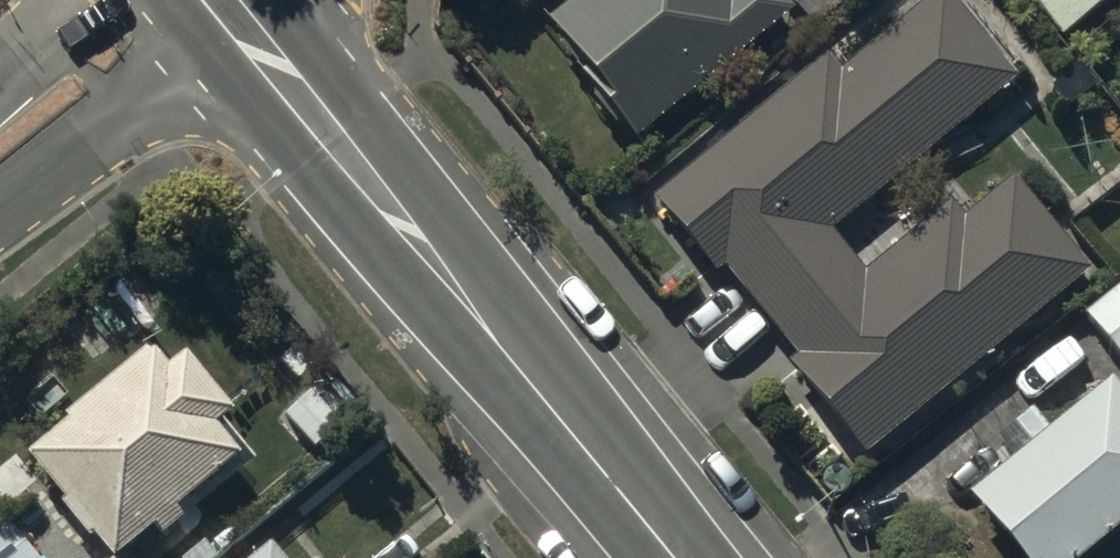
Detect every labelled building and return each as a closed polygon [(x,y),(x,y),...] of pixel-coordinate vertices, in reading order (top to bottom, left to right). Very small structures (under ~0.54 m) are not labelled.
[(551,20),(607,92),(600,97),(632,138),(790,17),(777,0),(576,0),(551,20)] [(960,0),(915,0),(841,60),(832,49),(653,194),(717,272),(728,263),(804,356),(797,362),(867,447),(1087,268),(1010,173),(963,211),(949,193),(863,262),(835,228),(1022,76),(960,0)] [(1061,38),(1110,0),(1031,0),(1061,38)] [(1084,312),(1119,355),(1119,282),(1084,312)] [(25,451),(62,498),(57,503),(87,541),(93,536),(111,557),(112,557),(153,526),(162,537),(183,521),(172,508),(240,455),(216,424),(230,413),(183,353),(165,367),(147,345),(61,412),(66,418),(25,451)] [(1107,377),(1045,428),(1030,410),(995,440),(1011,459),(966,496),(1017,557),(1077,557),(1119,523),(1119,393),(1107,377)] [(0,526),(0,557),(36,557),(7,521),(0,526)] [(240,557),(278,557),(263,540),(240,557)]
